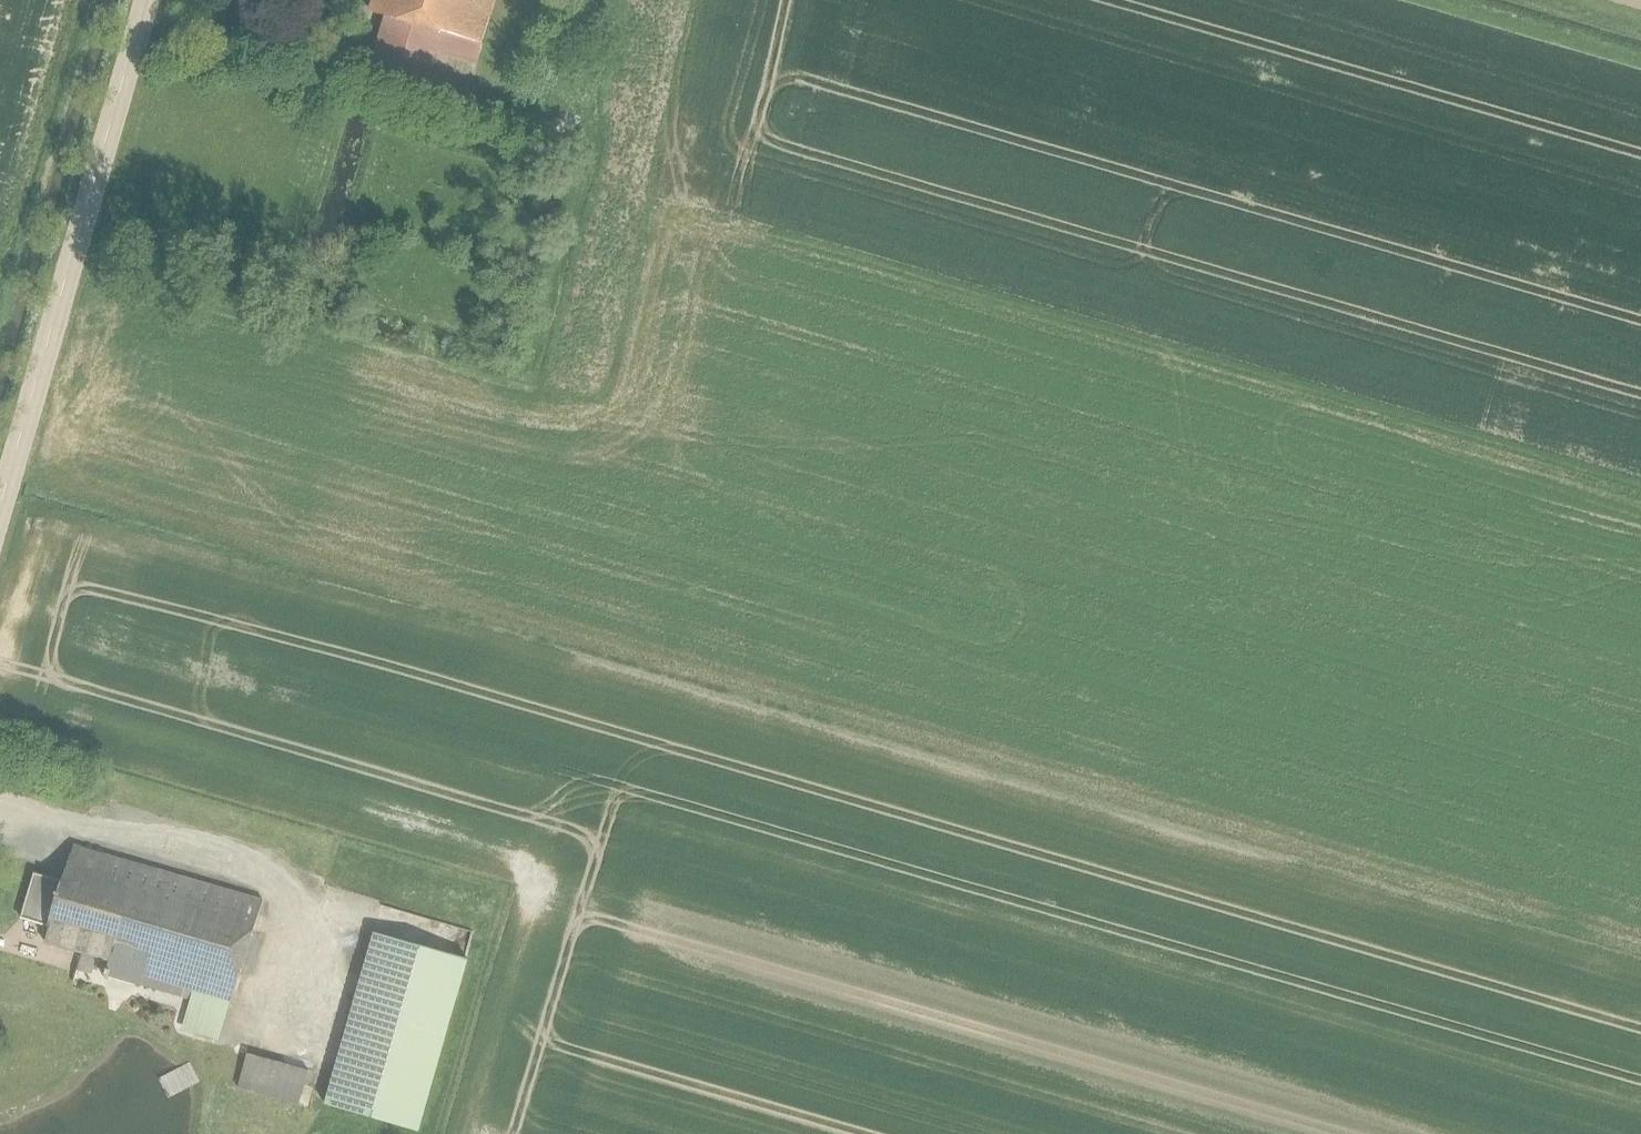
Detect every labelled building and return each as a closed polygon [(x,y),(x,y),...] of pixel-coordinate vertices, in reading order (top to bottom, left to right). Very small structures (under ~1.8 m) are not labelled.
[(376,8),(392,12),(484,39),(491,41),(503,0),(378,0),(376,8)] [(386,31),(478,58),(484,39),(392,12),(386,31)] [(262,895),(75,840),(64,878),(51,922),(47,936),(113,956),(111,963),(197,988),(232,998),(262,895)] [(64,878),(37,870),(24,915),(51,922),(64,878)] [(471,960),(378,933),(329,1098),(423,1125),(471,960)] [(197,988),(186,1026),(221,1036),(232,998),(197,988)] [(219,1041),(211,1067),(243,1076),(251,1050),(219,1041)] [(310,1067),(251,1050),(243,1076),(241,1084),(300,1101),(310,1067)]
